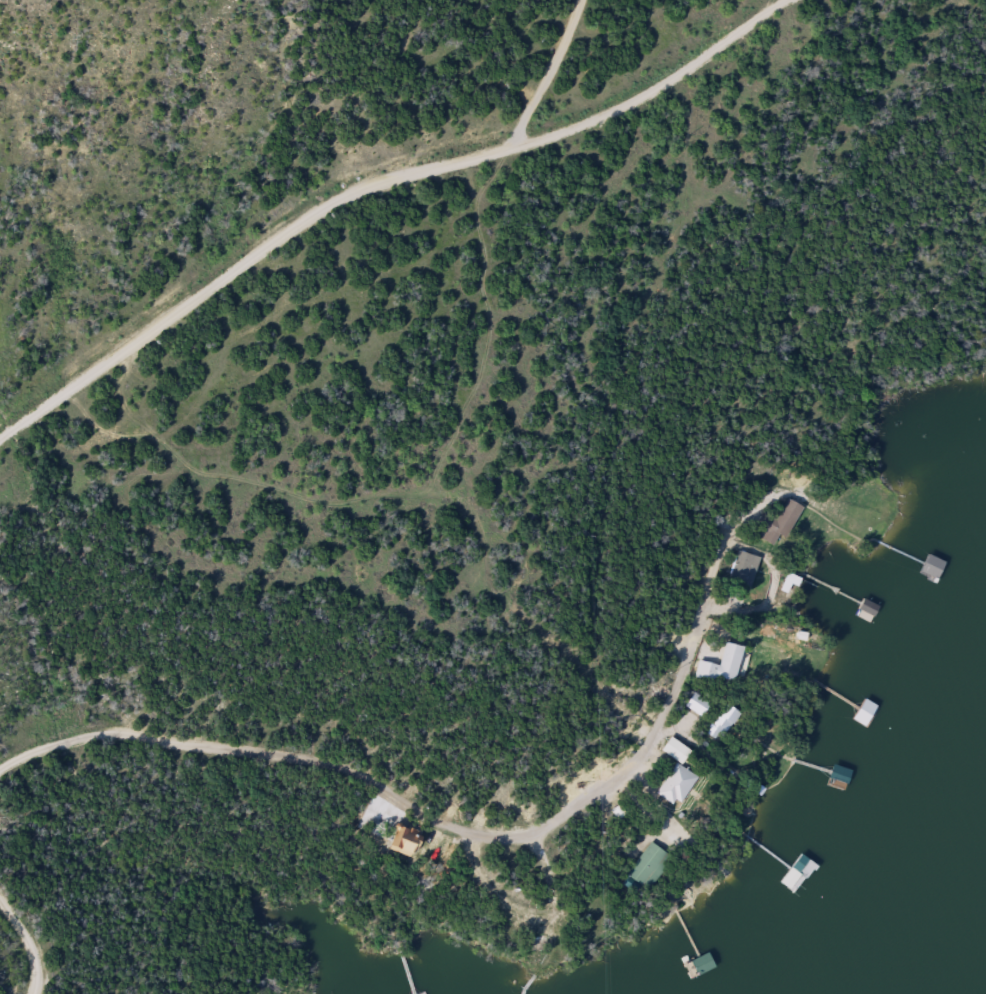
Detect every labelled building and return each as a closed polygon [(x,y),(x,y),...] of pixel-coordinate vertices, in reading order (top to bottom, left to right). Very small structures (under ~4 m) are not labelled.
[(785,540),(777,536),(771,547),(756,538),(767,516),(775,520),(786,500),(801,508),(785,540)] [(746,591),(725,581),(739,551),(760,561),(746,591)] [(934,561),(927,577),(912,570),(919,554),(934,561)] [(780,592),(787,574),(800,579),(793,597),(780,592)] [(719,666),(724,644),(742,647),(734,685),(694,676),(697,661),(719,666)] [(789,682),(777,682),(777,668),(789,668),(789,682)] [(684,707),(694,693),(710,704),(700,718),(684,707)] [(866,723),(851,715),(858,703),(873,712),(866,723)] [(706,734),(726,705),(740,715),(720,743),(706,734)] [(697,777),(678,810),(655,796),(676,762),(660,753),(669,739),(690,751),(680,767),(697,777)] [(825,781),(831,765),(847,771),(842,787),(825,781)] [(362,812),(370,797),(384,805),(376,820),(362,812)] [(389,849),(395,826),(420,832),(414,855),(389,849)] [(671,860),(646,892),(625,875),(651,844),(671,860)] [(689,964),(707,956),(714,971),(696,979),(689,964)]
